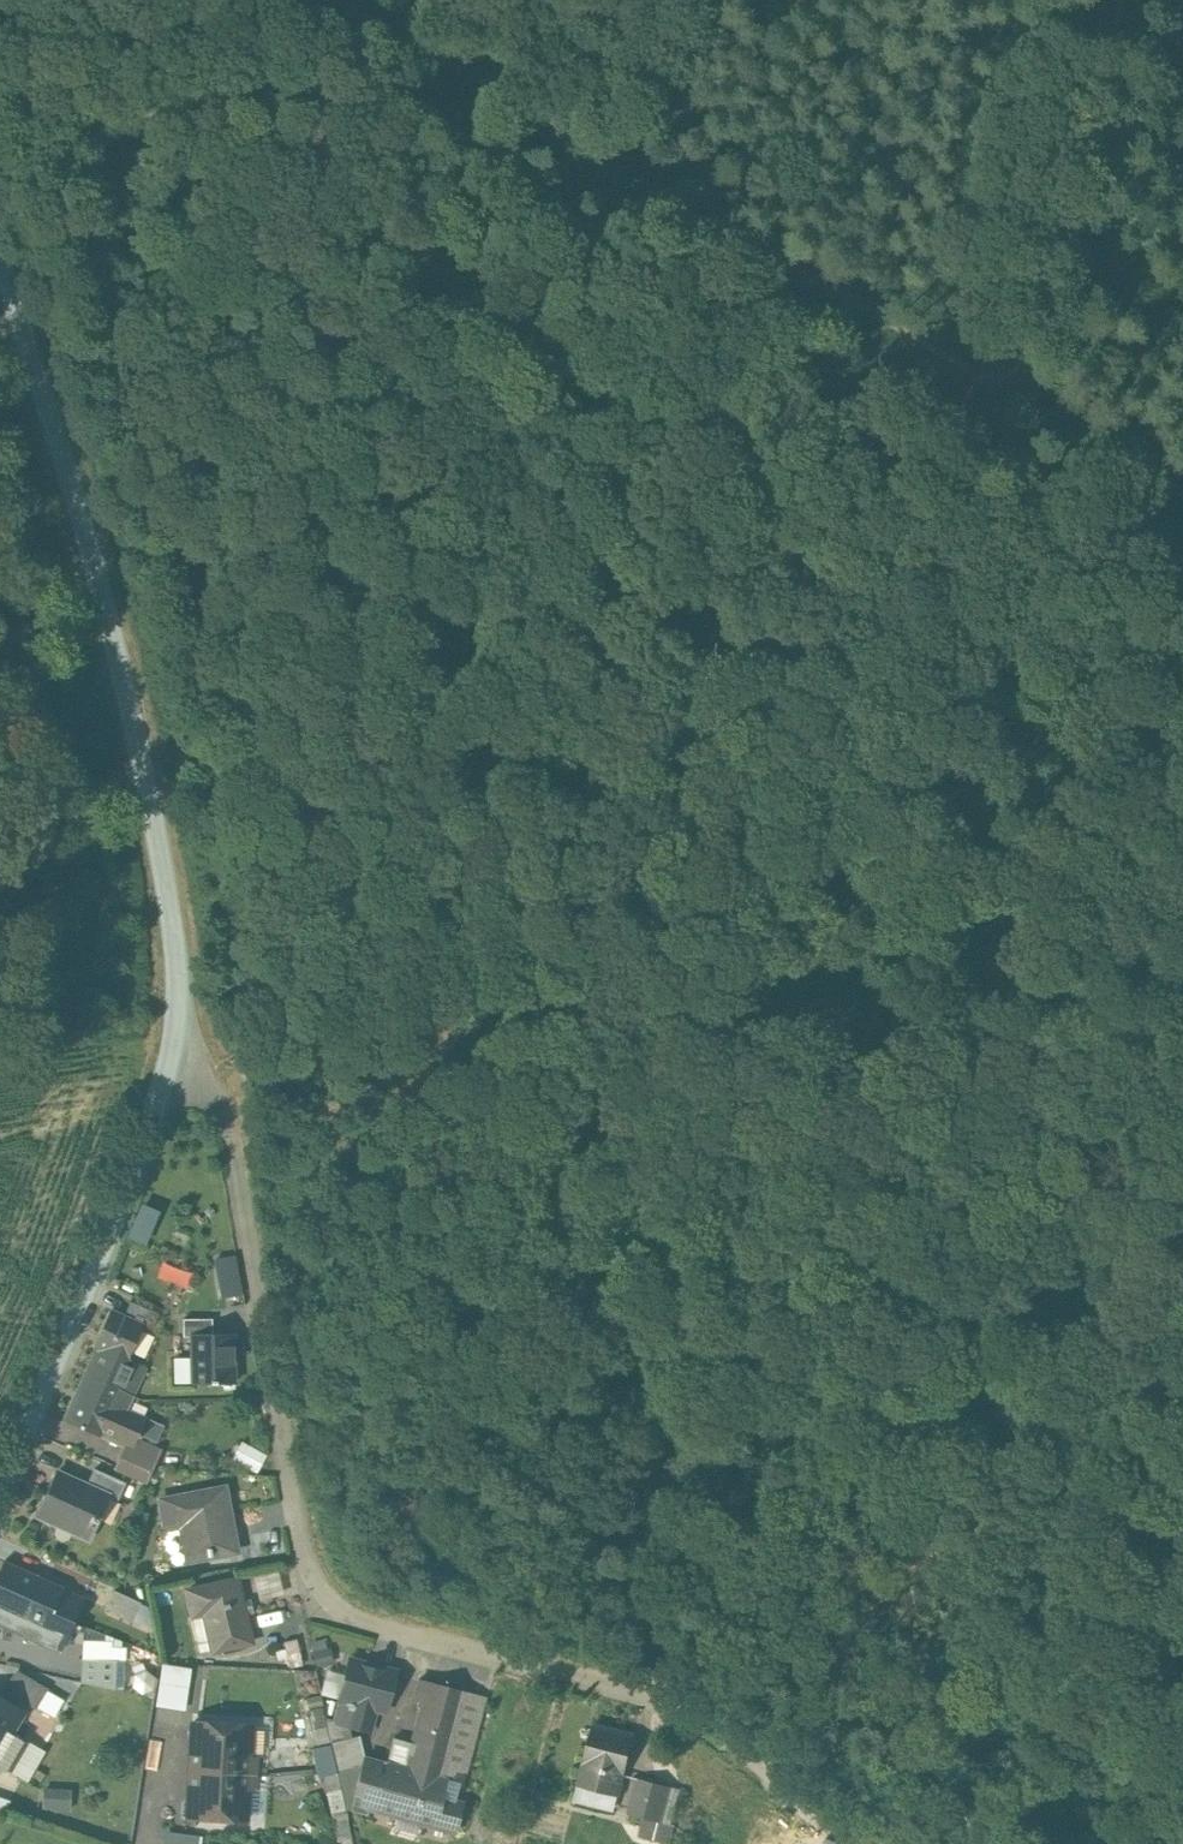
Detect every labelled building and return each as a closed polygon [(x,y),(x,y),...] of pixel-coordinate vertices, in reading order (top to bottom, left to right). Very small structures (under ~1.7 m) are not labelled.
[(128,1236),(147,1244),(161,1211),(142,1203),(128,1236)] [(221,1296),(243,1294),(239,1253),(217,1255),(221,1296)] [(157,1312),(143,1306),(132,1300),(124,1317),(149,1329),(157,1312)] [(87,1374),(88,1374),(133,1395),(146,1366),(128,1358),(143,1326),(110,1310),(100,1332),(105,1334),(87,1374)] [(215,1316),(213,1316),(184,1316),(184,1333),(215,1333),(215,1316)] [(209,1378),(209,1382),(209,1383),(217,1383),(217,1378),(233,1379),(235,1334),(194,1333),(193,1377),(209,1378)] [(146,1417),(130,1410),(129,1410),(126,1408),(132,1395),(87,1374),(66,1419),(80,1425),(79,1427),(82,1428),(83,1427),(132,1449),(146,1417)] [(260,1470),(268,1451),(243,1439),(234,1458),(260,1470)] [(160,1451),(145,1445),(145,1444),(136,1440),(132,1449),(126,1446),(116,1470),(146,1483),(160,1451)] [(117,1500),(124,1485),(125,1482),(94,1468),(87,1485),(109,1495),(108,1496),(117,1500)] [(108,1496),(109,1495),(87,1485),(57,1471),(37,1515),(89,1538),(108,1496)] [(229,1511),(229,1510),(225,1488),(163,1500),(167,1522),(179,1520),(186,1561),(205,1557),(206,1557),(206,1560),(211,1559),(212,1559),(211,1557),(212,1556),(237,1551),(234,1534),(230,1534),(227,1518),(226,1512),(229,1511)] [(186,1561),(185,1556),(185,1555),(178,1520),(162,1523),(170,1563),(170,1564),(186,1561)] [(0,1564),(0,1584),(14,1590),(13,1594),(19,1596),(37,1604),(39,1601),(52,1606),(61,1585),(2,1559),(0,1564)] [(188,1588),(192,1610),(192,1611),(193,1614),(188,1616),(196,1652),(212,1648),(213,1650),(250,1642),(237,1578),(188,1588)] [(24,1598),(13,1594),(14,1591),(0,1584),(0,1621),(53,1644),(65,1618),(50,1611),(52,1607),(51,1607),(39,1601),(37,1604),(24,1598)] [(82,1599),(75,1595),(60,1589),(50,1611),(72,1621),(82,1599)] [(107,1607),(132,1617),(133,1617),(139,1603),(114,1593),(112,1593),(107,1607)] [(290,1665),(303,1662),(298,1637),(285,1640),(290,1665)] [(314,1661),(330,1660),(329,1638),(314,1639),(314,1661)] [(83,1641),(82,1647),(82,1658),(110,1659),(110,1643),(110,1642),(109,1641),(83,1641)] [(116,1660),(83,1658),(82,1658),(82,1659),(81,1680),(114,1688),(116,1660)] [(188,1708),(192,1664),(163,1661),(159,1705),(188,1708)] [(335,1721),(345,1724),(369,1730),(375,1707),(384,1709),(394,1672),(350,1661),(335,1721)] [(152,1692),(157,1673),(138,1668),(134,1687),(152,1692)] [(6,1689),(21,1698),(35,1706),(45,1689),(17,1672),(6,1689)] [(428,1681),(416,1727),(405,1769),(442,1779),(465,1691),(428,1681)] [(463,1785),(467,1771),(486,1696),(465,1691),(442,1779),(463,1785)] [(16,1726),(17,1725),(23,1713),(0,1700),(0,1767),(3,1769),(15,1748),(10,1745),(16,1734),(12,1732),(16,1726)] [(308,1710),(313,1736),(314,1736),(331,1813),(346,1810),(346,1809),(323,1706),(308,1710)] [(350,1737),(350,1732),(348,1725),(327,1720),(332,1742),(350,1737)] [(191,1755),(216,1757),(222,1757),(221,1771),(254,1773),(255,1757),(249,1756),(250,1725),(195,1722),(193,1722),(191,1755)] [(594,1724),(580,1776),(578,1785),(618,1795),(634,1735),(594,1724)] [(366,1764),(360,1739),(359,1736),(332,1742),(338,1770),(366,1764)] [(447,1781),(420,1774),(404,1769),(411,1743),(393,1738),(375,1809),(455,1831),(463,1804),(442,1798),(447,1781)] [(29,1740),(13,1772),(30,1781),(46,1749),(29,1740)] [(221,1757),(197,1756),(191,1756),(190,1769),(192,1769),(220,1771),(221,1757)] [(347,1809),(351,1810),(352,1810),(359,1783),(359,1782),(361,1783),(366,1764),(339,1771),(347,1809)] [(220,1771),(204,1770),(191,1770),(190,1783),(220,1785),(220,1771)] [(254,1773),(231,1772),(221,1771),(220,1785),(190,1784),(188,1817),(244,1820),(245,1820),(247,1789),(253,1789),(254,1773)] [(661,1821),(662,1815),(663,1815),(670,1787),(639,1778),(629,1813),(661,1821)] [(374,1787),(363,1784),(360,1783),(359,1783),(352,1810),(367,1814),(374,1787)] [(166,1842),(176,1843),(199,1843),(200,1836),(169,1828),(166,1842)]
